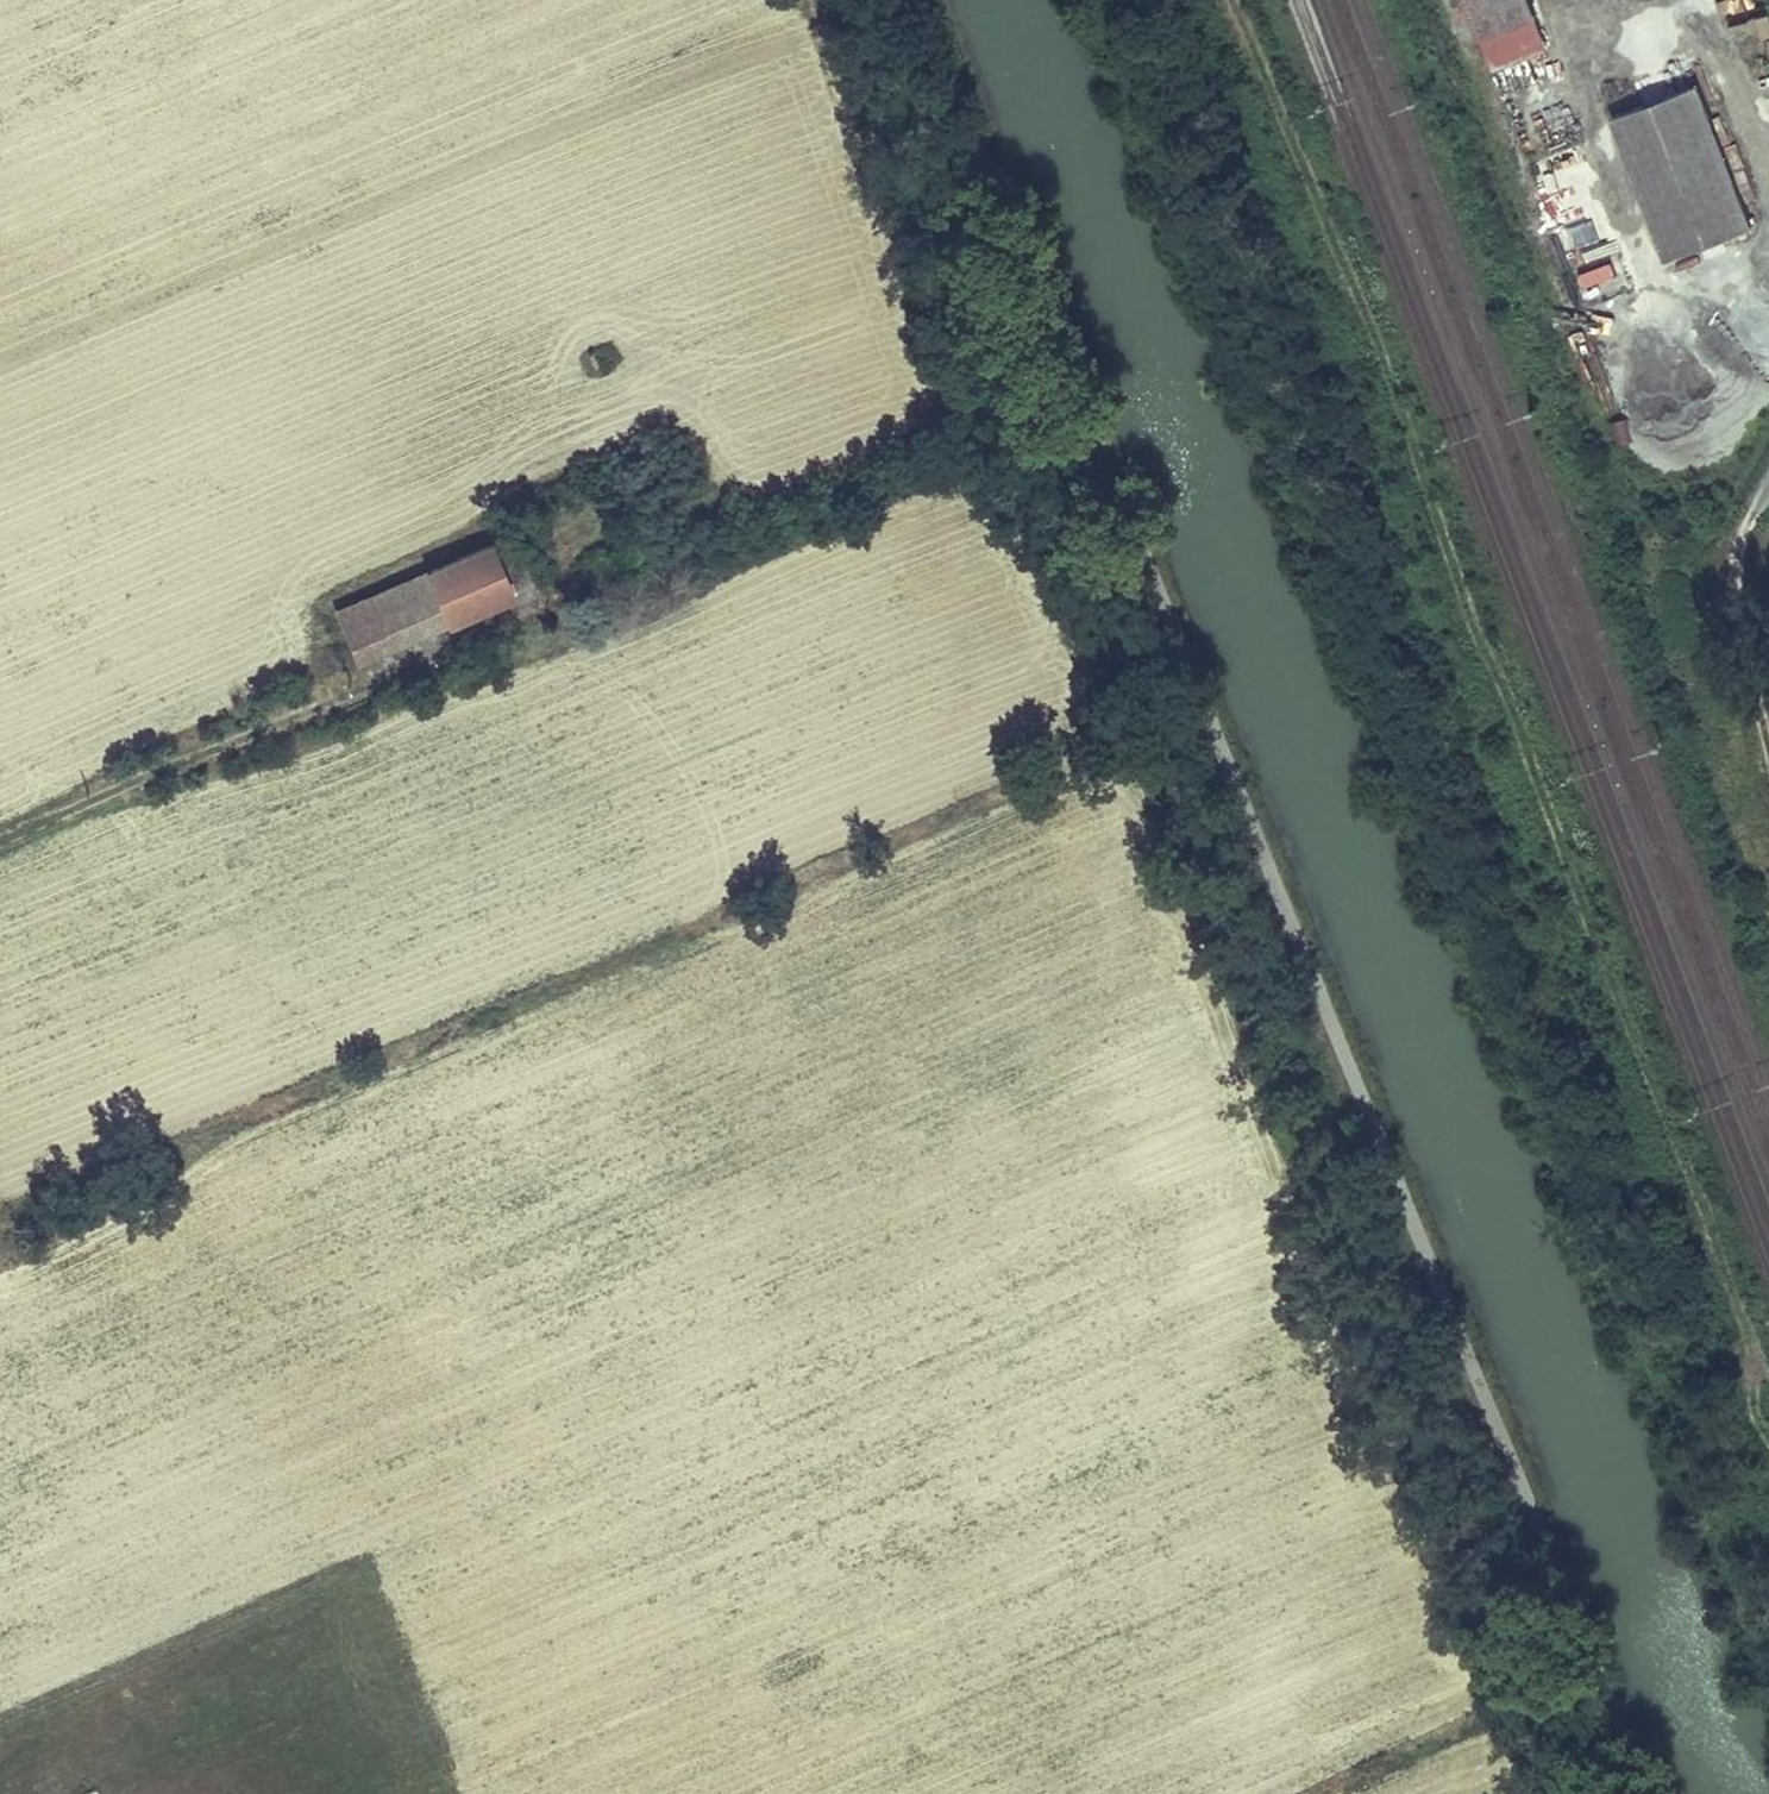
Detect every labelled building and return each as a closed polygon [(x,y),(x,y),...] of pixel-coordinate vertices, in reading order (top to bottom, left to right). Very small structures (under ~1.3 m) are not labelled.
[(1481,34),(1537,13),(1532,0),(1468,0),(1481,34)] [(1537,13),(1481,34),(1489,57),(1545,36),(1537,13)] [(1696,84),(1612,115),(1665,257),(1749,226),(1696,84)] [(492,543),(400,582),(423,635),(515,595),(492,543)] [(400,582),(370,595),(384,627),(393,647),(423,635),(400,582)] [(384,627),(370,595),(339,609),(352,641),(384,627)] [(361,661),(393,647),(384,627),(352,641),(361,661)]
